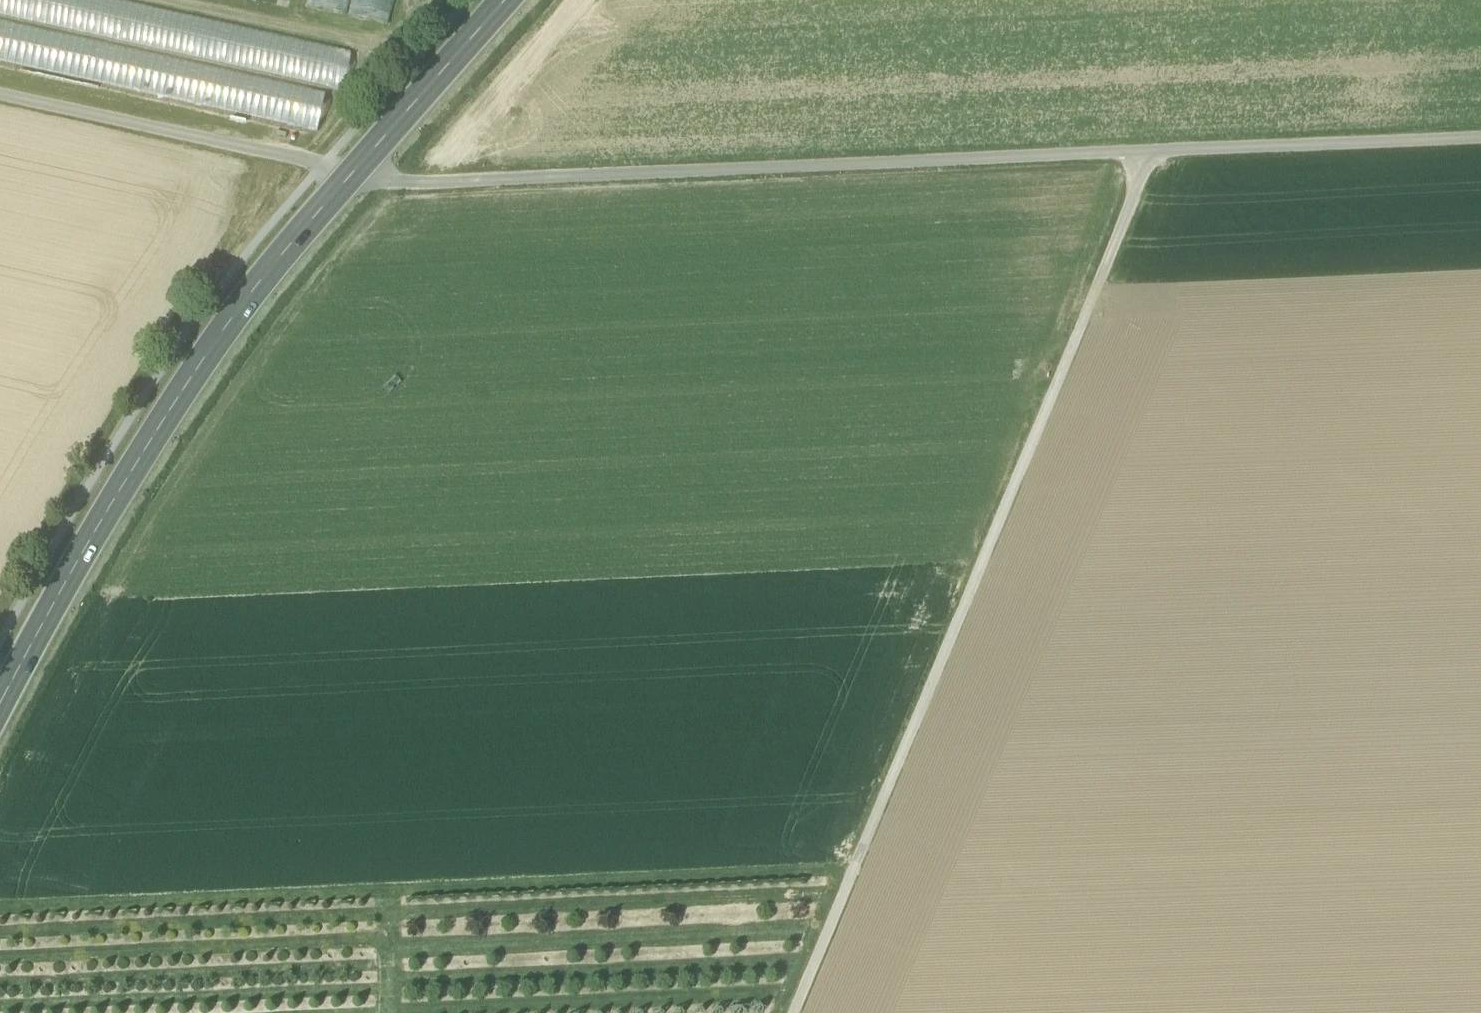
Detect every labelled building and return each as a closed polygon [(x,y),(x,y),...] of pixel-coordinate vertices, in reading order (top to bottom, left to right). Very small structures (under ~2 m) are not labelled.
[(109,0),(0,0),(0,65),(318,132),(326,95),(344,99),(354,52),(109,0)] [(306,13),(390,31),(397,0),(309,0),(306,13)]
